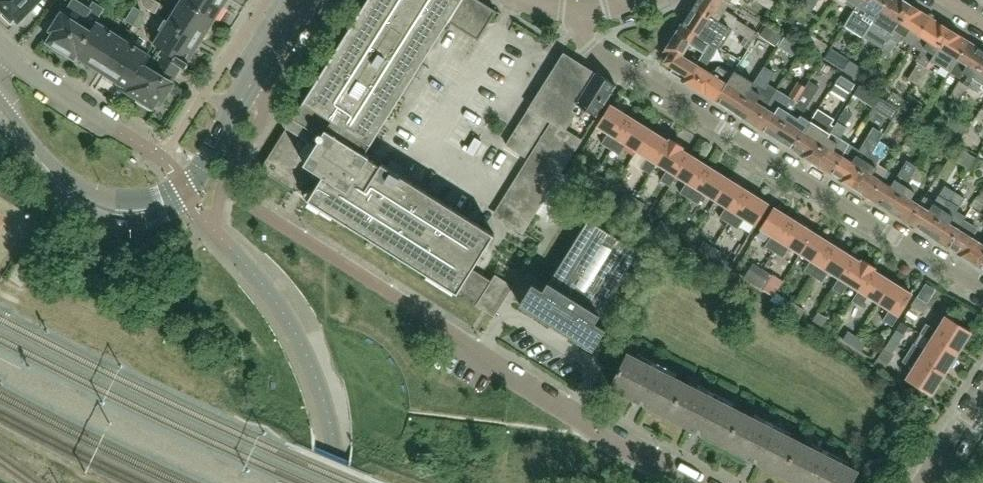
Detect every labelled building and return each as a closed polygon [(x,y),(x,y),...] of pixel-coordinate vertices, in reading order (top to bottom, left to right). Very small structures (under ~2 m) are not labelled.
[(6,11),(3,14),(12,24),(16,21),(18,23),(40,0),(0,0),(0,6),(6,11)] [(98,22),(97,21),(101,16),(106,8),(93,0),(89,6),(80,0),(73,0),(63,15),(62,14),(51,31),(54,33),(46,45),(65,57),(68,53),(75,58),(98,22)] [(153,0),(152,0),(148,7),(161,15),(165,8),(153,0)] [(215,19),(185,0),(184,0),(177,12),(173,10),(167,19),(201,41),(207,31),(211,30),(214,24),(214,21),(215,19)] [(227,0),(185,0),(215,19),(217,17),(220,16),(223,11),(223,7),(227,0)] [(473,269),(495,234),(423,188),(365,153),(449,21),(479,40),(497,11),(480,0),(368,0),(263,165),(266,172),(294,190),(302,195),(309,200),(308,202),(309,203),(310,201),(378,244),(458,293),(459,291),(478,303),(476,305),(483,309),(487,312),(494,316),(495,317),(514,286),(496,274),(492,280),(473,269)] [(694,5),(739,33),(744,36),(747,38),(752,41),(758,32),(725,10),(731,1),(729,0),(698,0),(694,5)] [(773,10),(778,3),(777,2),(777,3),(772,0),(757,0),(773,10)] [(804,3),(802,6),(811,11),(818,0),(806,0),(804,3)] [(861,0),(839,0),(845,4),(846,3),(855,8),(861,0)] [(888,0),(861,0),(855,8),(845,25),(863,36),(864,35),(868,29),(873,21),(874,22),(888,0)] [(893,34),(911,5),(903,0),(888,0),(874,22),(873,21),(868,29),(864,35),(884,47),(892,33),(893,34)] [(739,33),(694,5),(682,25),(710,42),(715,45),(716,44),(724,32),(735,39),(739,33)] [(913,45),(930,17),(911,5),(893,34),(892,33),(884,47),(881,51),(888,56),(897,42),(900,44),(903,39),(913,45)] [(126,21),(133,25),(142,11),(134,7),(126,21)] [(927,66),(930,61),(950,29),(930,17),(913,45),(922,51),(916,60),(919,62),(908,78),(916,83),(927,66)] [(197,48),(201,41),(167,19),(161,29),(165,31),(157,44),(165,49),(162,55),(181,67),(183,69),(185,67),(188,69),(192,62),(191,62),(197,52),(195,51),(197,48)] [(103,71),(124,38),(98,22),(75,58),(89,67),(92,63),(103,71)] [(682,55),(691,41),(706,50),(710,42),(682,25),(665,51),(670,54),(666,62),(674,67),(671,72),(685,81),(696,63),(682,55)] [(775,45),(782,35),(766,25),(760,36),(775,45)] [(950,71),(969,42),(950,29),(930,61),(933,64),(935,62),(942,66),(950,71)] [(805,45),(821,55),(827,44),(812,34),(805,45)] [(744,36),(740,43),(748,48),(752,41),(747,38),(744,36)] [(778,47),(793,56),(799,46),(784,37),(778,47)] [(127,91),(148,57),(148,55),(137,48),(138,47),(124,38),(103,71),(116,79),(114,82),(127,91)] [(716,100),(732,75),(718,66),(713,74),(704,68),(714,53),(715,53),(719,46),(716,44),(715,45),(710,42),(706,50),(697,64),(696,63),(685,81),(693,86),(716,100)] [(982,62),(982,50),(969,42),(950,71),(961,78),(965,72),(969,75),(965,83),(960,80),(950,96),(958,102),(968,85),(982,62)] [(844,69),(850,59),(830,47),(824,57),(844,69)] [(579,61),(565,52),(547,80),(530,108),(507,146),(525,156),(548,120),(555,124),(497,215),(524,232),(542,204),(563,171),(571,158),(582,140),(566,130),(576,113),(581,116),(586,108),(598,116),(617,85),(602,76),(599,77),(596,75),(597,73),(579,61)] [(163,101),(174,83),(171,82),(181,67),(162,55),(156,64),(149,60),(148,57),(127,91),(135,96),(133,100),(151,111),(159,98),(163,101)] [(492,74),(505,80),(512,65),(499,59),(492,74)] [(968,85),(978,91),(980,87),(982,89),(982,62),(968,85)] [(866,72),(855,65),(850,74),(860,81),(866,72)] [(922,87),(934,71),(927,66),(916,83),(922,87)] [(755,125),(778,89),(768,82),(771,77),(761,70),(753,83),(754,84),(736,113),(755,125)] [(736,113),(754,84),(753,83),(734,71),(732,75),(716,100),(736,113)] [(835,83),(850,92),(856,84),(841,74),(835,83)] [(804,131),(811,121),(801,115),(820,87),(809,80),(806,86),(774,137),(793,149),(804,131)] [(774,137),(806,86),(799,82),(790,97),(778,89),(755,125),(774,137)] [(905,99),(901,106),(914,114),(922,102),(909,93),(905,99)] [(873,107),(892,120),(899,109),(880,97),(873,107)] [(611,149),(631,117),(611,104),(598,125),(608,131),(601,143),(611,149)] [(832,173),(850,144),(842,138),(842,137),(841,136),(847,127),(845,126),(853,114),(845,108),(837,121),(834,126),(835,126),(813,161),(832,173)] [(813,161),(835,126),(834,126),(833,125),(831,124),(834,119),(818,109),(811,121),(804,131),(793,149),(811,160),(813,161)] [(638,150),(651,129),(631,117),(611,149),(620,154),(627,143),(638,150)] [(963,135),(947,124),(942,132),(958,142),(963,135)] [(650,173),(657,162),(670,142),(651,129),(638,150),(648,156),(641,167),(650,173)] [(851,185),(878,142),(868,136),(859,149),(850,144),(832,173),(851,185)] [(670,186),(677,174),(690,154),(682,149),(683,146),(672,139),(670,142),(657,162),(668,169),(660,180),(670,186)] [(870,197),(888,170),(877,163),(889,145),(880,140),(878,142),(851,185),(870,197)] [(690,198),(710,166),(690,154),(677,174),(687,181),(680,192),(690,198)] [(889,209),(916,167),(906,160),(897,175),(888,170),(870,197),(889,209)] [(716,199),(729,179),(710,166),(690,198),(698,204),(706,192),(716,199)] [(596,173),(587,167),(582,175),(591,181),(596,173)] [(920,203),(911,198),(921,182),(920,182),(926,173),(916,167),(889,209),(909,221),(920,203)] [(610,170),(605,178),(596,173),(591,181),(610,193),(620,177),(610,170)] [(580,184),(563,174),(537,215),(554,225),(580,184)] [(729,222),(749,191),(729,179),(716,199),(726,205),(719,216),(729,222)] [(928,233),(955,191),(944,185),(934,202),(925,196),(920,203),(909,221),(928,233)] [(756,224),(769,204),(749,191),(729,222),(738,228),(744,217),(756,224)] [(948,246),(964,221),(966,216),(957,210),(965,198),(955,191),(928,233),(948,246)] [(973,207),(980,211),(982,207),(982,191),(973,207)] [(631,206),(636,198),(626,192),(622,200),(631,206)] [(645,204),(636,198),(631,206),(640,212),(645,204)] [(774,251),(794,220),(774,207),(761,227),(772,234),(765,245),(774,251)] [(532,283),(519,304),(556,327),(593,350),(606,328),(596,322),(601,314),(599,313),(639,250),(588,219),(549,282),(548,281),(543,289),(532,283)] [(801,252),(814,232),(794,220),(774,251),(783,257),(790,246),(801,252)] [(668,234),(672,227),(663,221),(658,228),(668,234)] [(972,236),(976,228),(964,221),(948,246),(979,265),(982,258),(982,240),(982,242),(972,236)] [(682,233),(672,227),(668,234),(677,240),(682,233)] [(814,276),(833,244),(814,232),(801,252),(811,259),(804,270),(814,276)] [(709,255),(714,247),(705,242),(700,249),(709,255)] [(840,277),(853,257),(833,244),(814,276),(822,281),(829,270),(839,276),(840,277)] [(735,260),(714,247),(709,255),(730,268),(735,260)] [(860,289),(873,269),(875,266),(863,259),(861,262),(853,257),(840,277),(839,276),(832,288),(842,294),(849,283),(859,289),(860,289)] [(755,283),(763,268),(754,263),(745,278),(755,283)] [(772,274),(763,268),(755,283),(763,289),(772,274)] [(892,281),(873,269),(860,289),(859,289),(852,300),(862,307),(869,295),(879,302),(892,281)] [(892,326),(912,294),(892,281),(879,302),(882,303),(877,310),(885,315),(883,319),(892,326)] [(924,312),(929,305),(917,297),(912,304),(920,309),(924,312)] [(791,312),(796,304),(786,298),(781,306),(791,312)] [(800,318),(805,310),(796,304),(791,312),(800,318)] [(823,326),(828,318),(818,312),(813,320),(823,326)] [(958,352),(971,331),(946,316),(937,330),(927,323),(922,330),(958,352)] [(904,334),(911,323),(902,318),(901,321),(897,329),(904,334)] [(897,329),(890,339),(898,344),(904,334),(897,329)] [(944,373),(958,352),(922,330),(920,333),(931,340),(925,349),(914,343),(909,351),(944,373)] [(853,345),(858,337),(849,331),(844,339),(853,345)] [(862,351),(867,343),(858,337),(853,345),(862,351)] [(890,339),(884,348),(892,353),(898,344),(890,339)] [(892,353),(884,348),(884,349),(883,349),(875,362),(884,369),(894,354),(892,353)] [(931,395),(944,373),(909,351),(903,361),(913,368),(906,379),(931,395)] [(669,416),(686,383),(629,354),(612,387),(640,401),(669,416)] [(726,445),(743,412),(686,383),(669,416),(696,430),(726,445)] [(783,474),(800,442),(743,412),(726,445),(754,459),(783,474)] [(829,456),(800,442),(783,474),(801,482),(851,482),(858,471),(829,456)]
